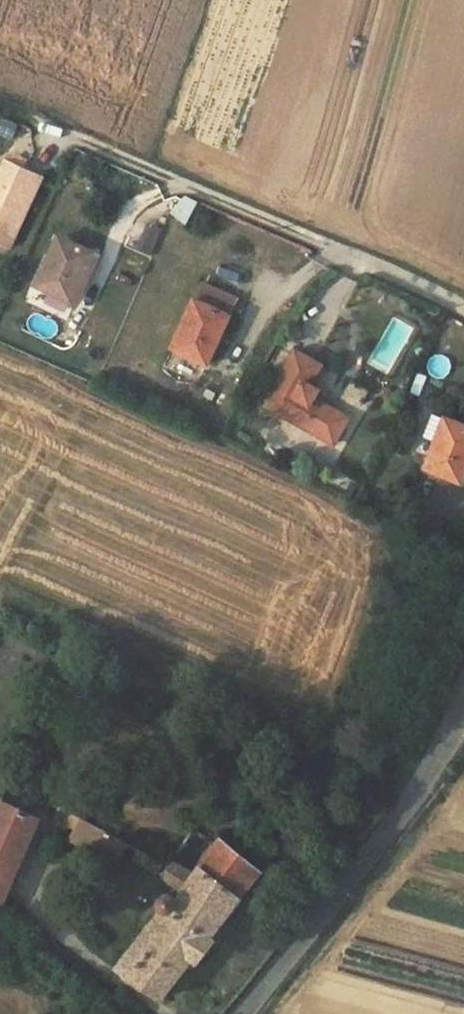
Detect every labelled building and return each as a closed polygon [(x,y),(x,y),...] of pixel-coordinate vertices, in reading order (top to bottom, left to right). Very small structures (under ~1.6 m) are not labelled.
[(0,158),(0,242),(32,172),(0,158)] [(147,222),(137,251),(151,256),(161,227),(147,222)] [(58,236),(36,283),(72,301),(78,288),(95,253),(58,236)] [(99,255),(95,253),(78,288),(82,291),(99,255)] [(202,283),(172,347),(206,364),(236,299),(202,283)] [(294,349),(263,405),(334,444),(349,416),(314,397),(319,388),(311,383),(322,363),(294,349)] [(423,468),(461,483),(463,475),(463,424),(432,411),(422,436),(434,441),(423,468)] [(37,819),(0,801),(0,888),(6,875),(12,878),(37,819)] [(66,826),(75,830),(80,818),(59,808),(57,813),(66,817),(66,826)] [(75,830),(70,842),(93,853),(102,830),(80,818),(75,830)] [(119,825),(110,820),(102,830),(111,834),(114,836),(119,825)] [(110,845),(116,851),(124,848),(127,843),(114,836),(111,834),(109,840),(110,845)] [(163,909),(118,966),(159,999),(191,958),(196,962),(214,939),(209,935),(260,871),(221,839),(193,876),(172,862),(163,879),(180,892),(174,901),(169,896),(165,894),(160,898),(160,905),(163,909)] [(133,859),(156,874),(164,862),(139,849),(133,859)]
